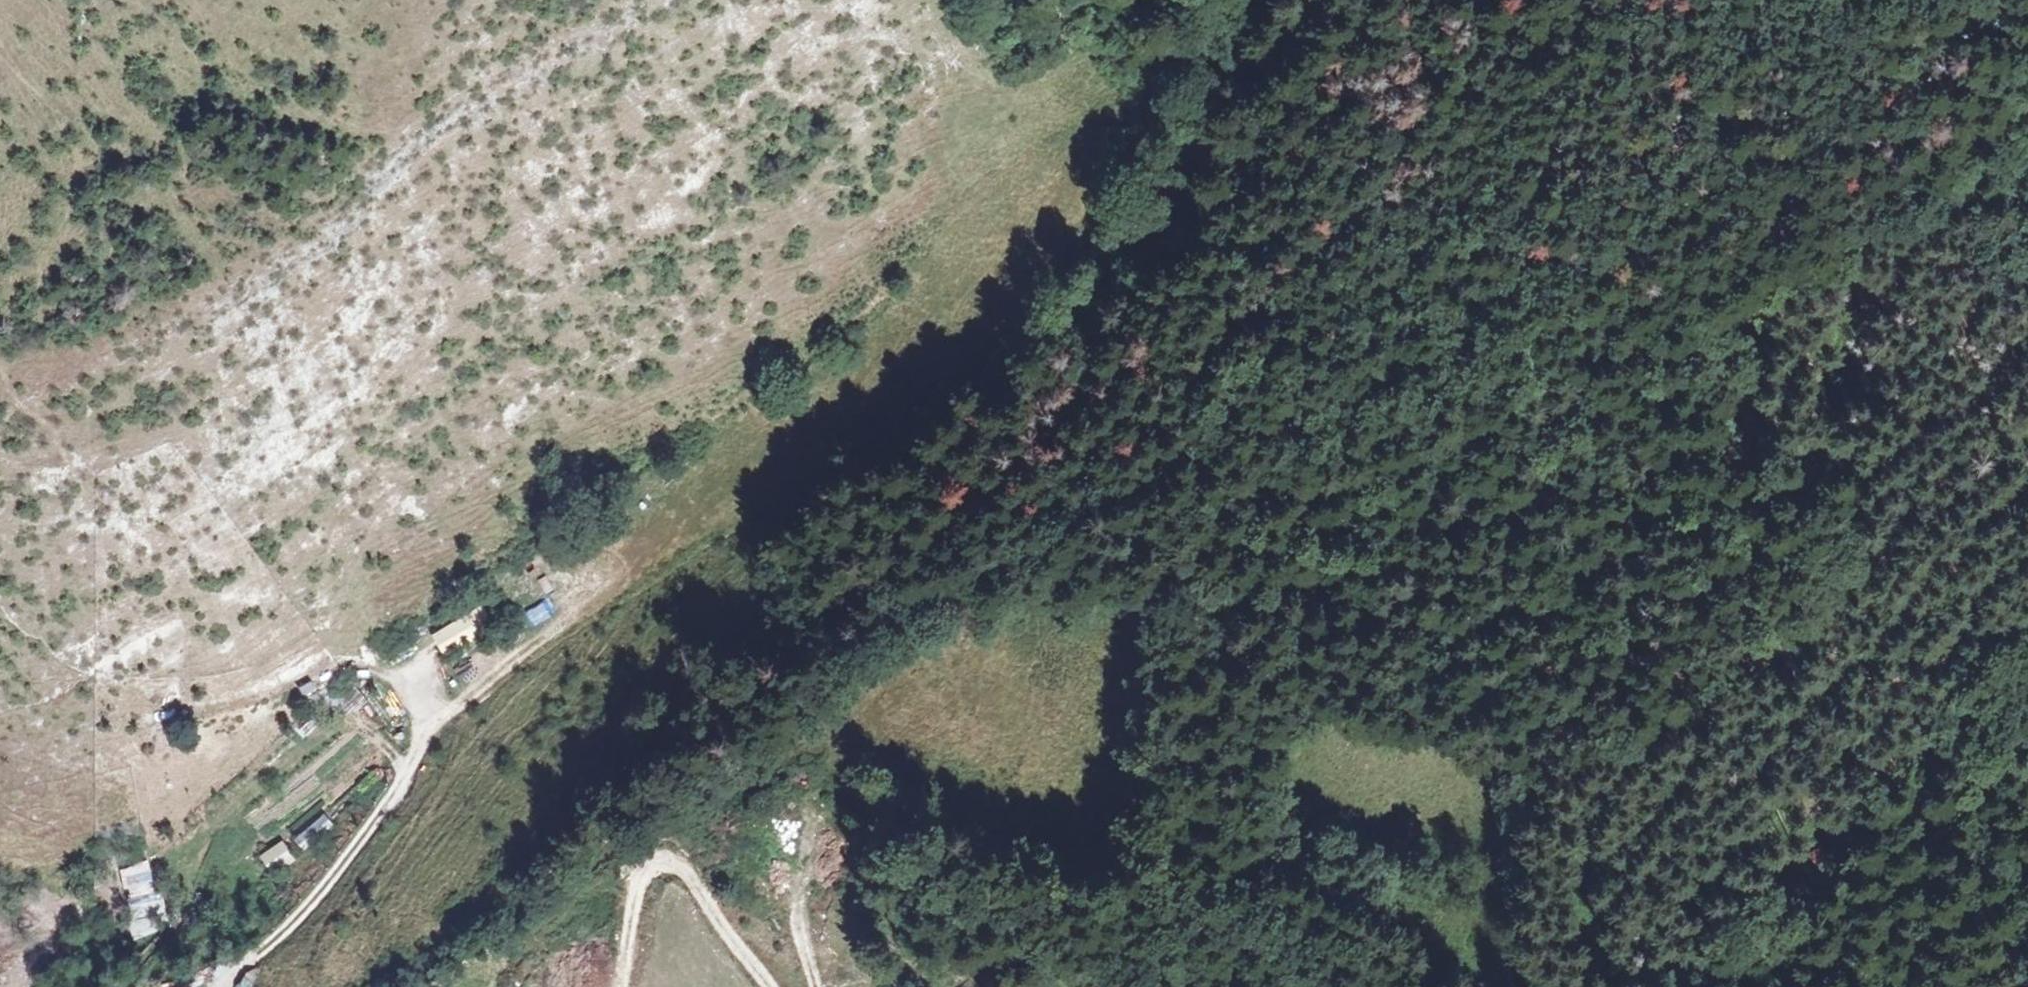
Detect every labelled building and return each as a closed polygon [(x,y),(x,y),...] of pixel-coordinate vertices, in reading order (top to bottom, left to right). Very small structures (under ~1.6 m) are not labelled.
[(291,835),(299,850),(335,830),(326,815),(291,835)] [(285,841),(259,853),(268,873),(293,861),(285,841)] [(119,869),(130,908),(157,902),(146,862),(119,869)]
